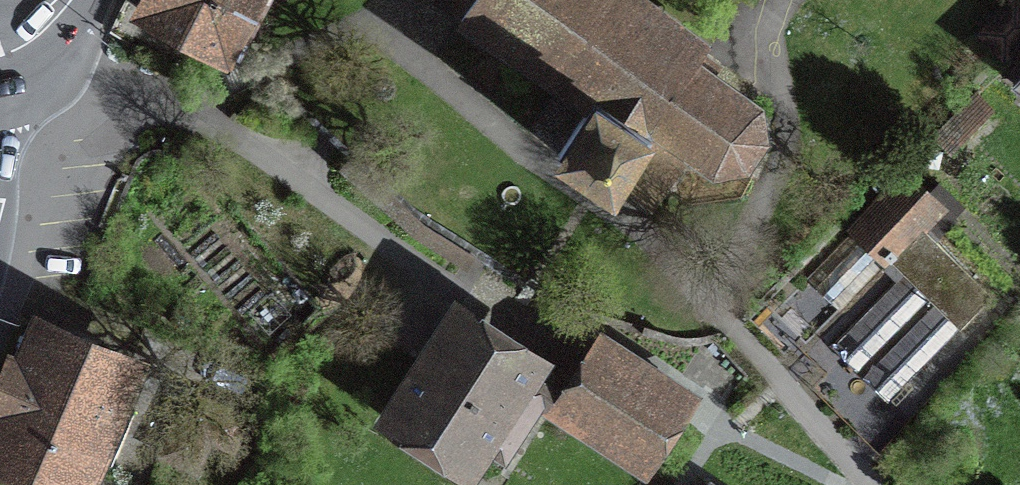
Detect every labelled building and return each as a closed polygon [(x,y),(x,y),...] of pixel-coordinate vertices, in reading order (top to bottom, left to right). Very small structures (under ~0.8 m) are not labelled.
[(125,2),(227,55),(229,51),(237,56),(246,41),(237,36),(257,0),(126,0),(125,2)] [(637,0),(473,0),(461,16),(592,104),(558,155),(615,193),(634,165),(666,187),(690,154),(714,171),(746,166),(764,140),(759,108),(697,63),(706,51),(637,0)] [(1017,0),(1015,0),(980,31),(1000,54),(1004,58),(1019,43),(1019,3),(1017,0)] [(990,110),(974,95),(936,133),(952,150),(990,110)] [(908,173),(784,298),(819,333),(892,260),(905,273),(832,346),(857,371),(930,298),(935,303),(861,376),(887,401),(992,296),(934,238),(954,218),(908,173)] [(538,364),(457,311),(390,414),(471,466),(538,364)] [(42,329),(0,430),(0,459),(62,484),(79,484),(129,365),(42,329)] [(676,402),(603,354),(571,403),(644,450),(676,402)]
